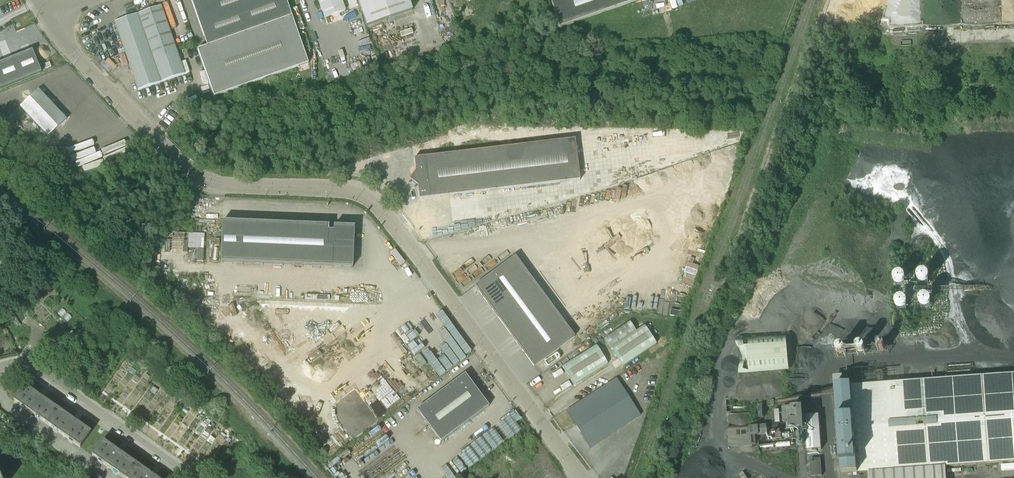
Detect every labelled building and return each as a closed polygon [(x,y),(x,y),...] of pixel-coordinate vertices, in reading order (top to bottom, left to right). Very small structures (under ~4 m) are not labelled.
[(214,97),(308,63),(286,0),(191,0),(207,46),(197,49),(214,97)] [(342,0),(318,0),(324,18),(345,10),(342,0)] [(412,10),(408,0),(357,0),(366,26),(412,10)] [(559,28),(638,0),(549,0),(559,28)] [(885,0),(871,0),(869,12),(881,15),(885,0)] [(920,0),(886,0),(883,15),(883,18),(888,18),(889,24),(918,23),(920,16),(920,0)] [(153,59),(177,51),(161,6),(138,14),(153,59)] [(114,22),(130,67),(153,59),(138,14),(114,22)] [(5,40),(15,34),(11,26),(0,32),(5,40)] [(41,73),(32,50),(0,63),(0,89),(41,73)] [(138,90),(185,74),(177,51),(153,59),(130,67),(138,90)] [(50,89),(44,94),(63,114),(68,109),(50,89)] [(20,107),(48,137),(66,119),(38,90),(20,107)] [(419,199),(429,198),(580,180),(574,139),(414,158),(415,171),(409,179),(417,186),(419,199)] [(220,262),(352,268),(354,227),(333,226),(333,231),(328,231),(328,226),(222,221),(220,262)] [(187,246),(203,247),(204,232),(187,232),(187,246)] [(534,367),(574,337),(515,256),(475,286),(534,367)] [(686,260),(682,274),(694,278),(698,264),(686,260)] [(887,272),(882,279),(892,286),(897,278),(887,272)] [(630,321),(604,339),(611,348),(623,366),(656,344),(644,326),(636,331),(630,321)] [(429,337),(444,360),(438,364),(442,371),(454,363),(435,333),(429,337)] [(738,372),(785,369),(783,336),(737,339),(738,372)] [(68,342),(64,337),(59,340),(63,346),(68,342)] [(596,345),(562,367),(574,385),(607,363),(596,345)] [(87,383),(90,379),(83,374),(80,378),(87,383)] [(465,374),(416,410),(440,442),(489,406),(465,374)] [(1013,462),(1013,374),(982,376),(835,387),(841,475),(868,473),(869,477),(946,477),(946,467),(1013,462)] [(616,378),(566,411),(590,448),(640,415),(616,378)] [(14,401),(47,425),(58,409),(24,386),(14,401)] [(794,407),(774,407),(775,429),(795,429),(794,407)] [(58,409),(47,425),(80,448),(91,432),(58,409)] [(816,414),(802,414),(803,449),(818,448),(816,414)] [(768,424),(746,424),(746,435),(751,434),(751,445),(773,444),(773,439),(777,439),(777,430),(768,430),(768,424)] [(499,440),(505,435),(498,426),(492,430),(499,440)] [(488,442),(486,443),(482,437),(456,456),(465,467),(478,458),(477,456),(485,450),(486,452),(492,447),(488,442)] [(123,477),(126,477),(136,464),(102,440),(92,456),(123,477)] [(821,459),(811,460),(812,477),(822,476),(821,459)] [(126,477),(156,477),(136,464),(126,477)]
